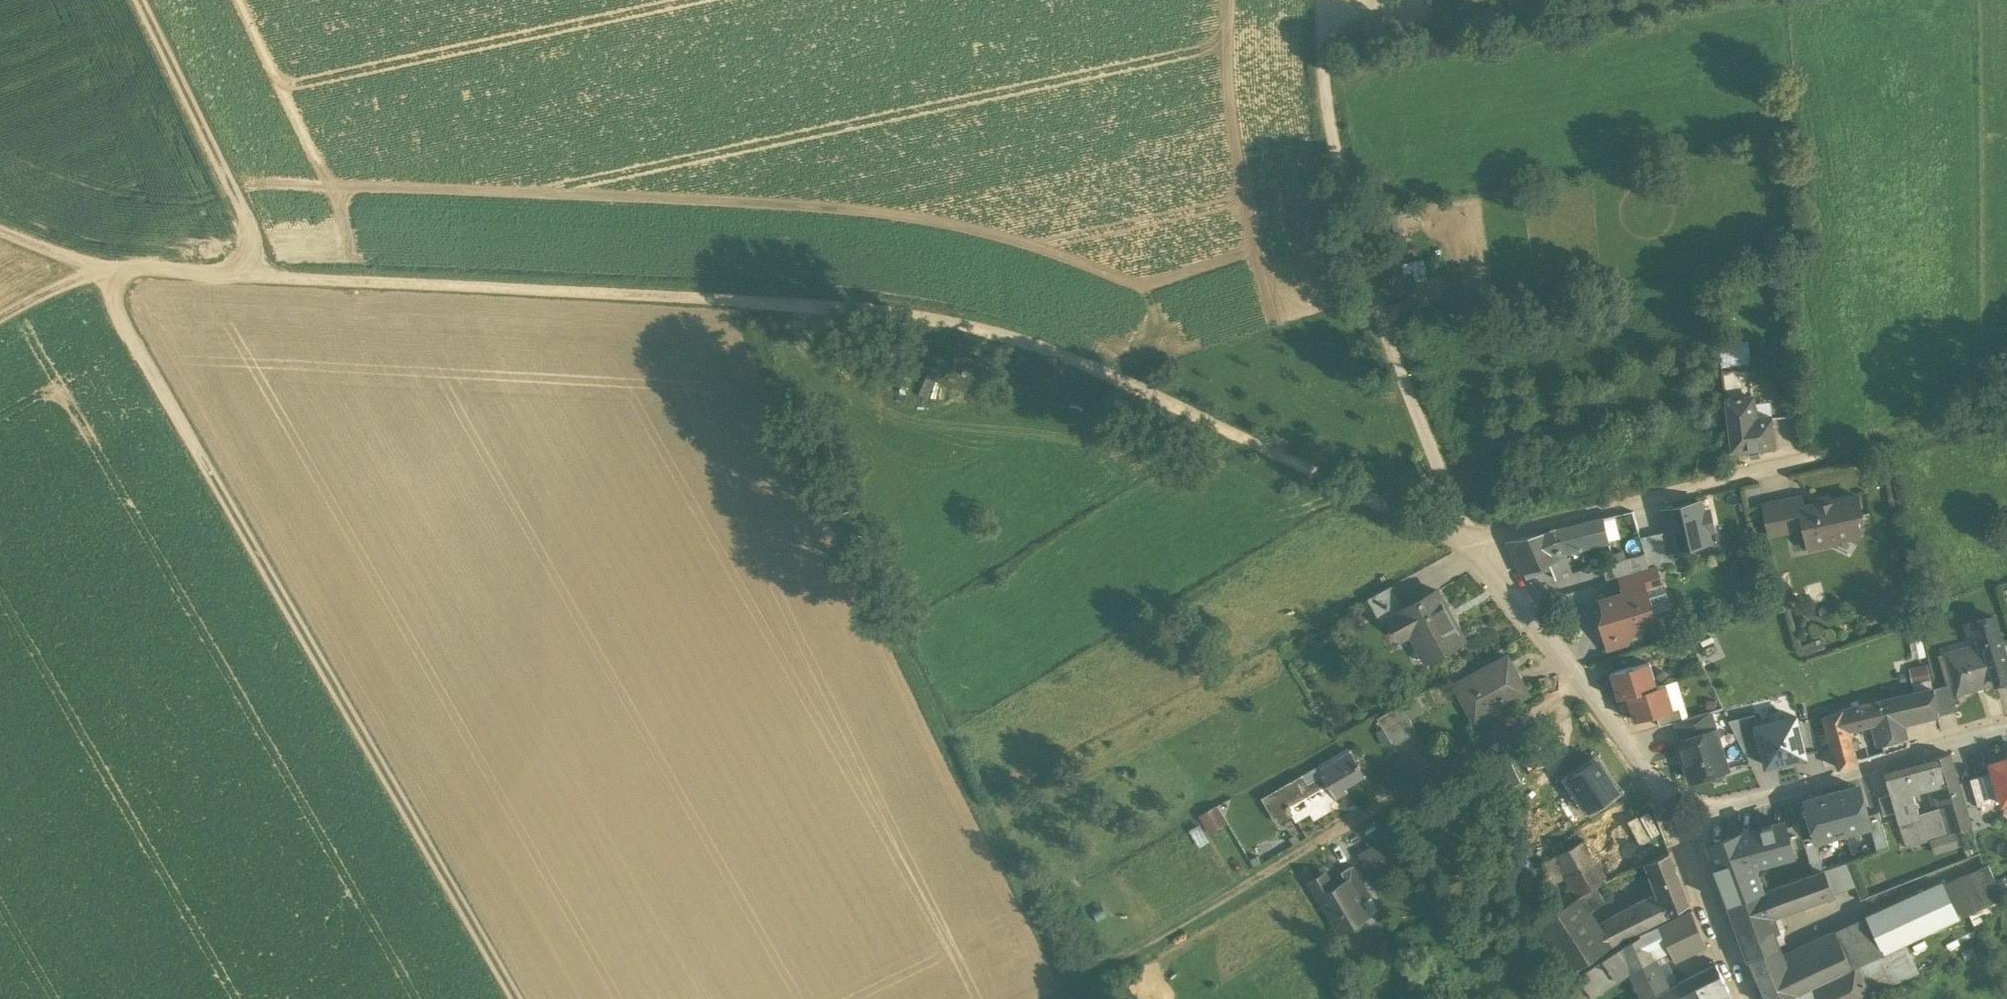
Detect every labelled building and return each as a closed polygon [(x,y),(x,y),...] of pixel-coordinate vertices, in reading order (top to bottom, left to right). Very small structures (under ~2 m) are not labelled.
[(1469,9),(1507,2),(1507,0),(1467,0),(1469,9)] [(1722,371),(1726,401),(1744,398),(1744,400),(1753,398),(1750,368),(1722,371)] [(1772,417),(1746,420),(1744,400),(1744,398),(1726,401),(1732,451),(1748,449),(1748,451),(1750,454),(1758,453),(1760,449),(1760,447),(1775,445),(1772,417)] [(1827,496),(1818,498),(1814,504),(1802,507),(1800,507),(1805,529),(1809,548),(1831,543),(1835,537),(1856,532),(1853,518),(1861,516),(1857,495),(1833,500),(1827,496)] [(1799,497),(1764,504),(1771,536),(1805,529),(1800,507),(1802,507),(1799,497)] [(1668,532),(1672,551),(1709,543),(1707,530),(1714,528),(1711,513),(1703,515),(1700,502),(1663,510),(1668,532)] [(1603,540),(1597,514),(1527,532),(1507,541),(1519,573),(1561,555),(1559,552),(1603,541),(1603,540)] [(1672,551),(1668,532),(1641,538),(1645,552),(1650,569),(1655,568),(1674,562),(1672,551)] [(1621,559),(1626,576),(1650,569),(1645,552),(1621,559)] [(1621,578),(1625,593),(1644,587),(1645,590),(1660,585),(1655,568),(1650,569),(1626,576),(1621,578)] [(1392,584),(1368,597),(1381,621),(1393,615),(1392,613),(1405,606),(1392,584)] [(1625,593),(1602,600),(1606,614),(1600,626),(1612,633),(1614,639),(1631,634),(1635,626),(1654,620),(1645,590),(1644,587),(1625,593)] [(1466,637),(1437,588),(1405,606),(1392,613),(1393,615),(1407,638),(1420,630),(1434,655),(1466,637)] [(1993,616),(1973,622),(1981,649),(1947,658),(1957,694),(2006,679),(2006,663),(1993,616)] [(1507,656),(1455,684),(1471,713),(1499,698),(1501,701),(1505,699),(1507,703),(1527,693),(1507,656)] [(1649,661),(1610,673),(1618,698),(1627,696),(1627,695),(1657,686),(1649,661)] [(1657,686),(1627,695),(1627,696),(1634,721),(1656,714),(1674,709),(1666,683),(1657,686)] [(1947,685),(1934,689),(1939,715),(1953,711),(1947,685)] [(1934,689),(1842,711),(1824,716),(1828,727),(1839,767),(1839,768),(1857,762),(1848,731),(1883,721),(1884,727),(1885,729),(1904,724),(1939,715),(1934,689)] [(1417,694),(1398,704),(1407,718),(1425,707),(1417,694)] [(1407,718),(1398,704),(1377,716),(1393,743),(1414,730),(1407,718)] [(1674,709),(1656,714),(1660,726),(1676,721),(1683,719),(1679,708),(1674,709)] [(1683,719),(1676,721),(1682,740),(1715,730),(1710,711),(1683,719)] [(1796,716),(1757,725),(1766,764),(1806,754),(1796,716)] [(1904,724),(1885,729),(1884,727),(1878,729),(1884,753),(1910,745),(1904,724)] [(1825,771),(1839,767),(1828,727),(1813,731),(1825,771)] [(1682,740),(1679,741),(1690,779),(1708,774),(1714,777),(1722,775),(1725,769),(1727,768),(1715,730),(1682,740)] [(1349,749),(1321,764),(1325,770),(1306,780),(1302,773),(1280,786),(1281,787),(1265,797),(1264,795),(1262,796),(1274,816),(1289,808),(1294,818),(1307,809),(1312,817),(1330,807),(1326,800),(1345,789),(1342,785),(1363,773),(1349,749)] [(1949,755),(1931,761),(1938,787),(1944,807),(1952,831),(1957,830),(1971,826),(1949,755)] [(1991,763),(1994,773),(2002,800),(2002,803),(2006,802),(2006,759),(1991,763)] [(1618,790),(1597,760),(1569,779),(1589,809),(1618,790)] [(1898,821),(1920,814),(1915,794),(1938,787),(1931,761),(1886,774),(1898,821)] [(1978,807),(2002,800),(1994,773),(1970,780),(1978,807)] [(1856,787),(1832,793),(1843,834),(1870,826),(1867,815),(1860,789),(1856,787)] [(1816,841),(1843,834),(1832,793),(1808,800),(1806,804),(1816,841)] [(1216,803),(1197,812),(1206,832),(1226,823),(1216,803)] [(1920,814),(1898,821),(1906,845),(1952,831),(1944,807),(1920,814)] [(1879,812),(1867,815),(1870,826),(1877,849),(1889,846),(1879,812)] [(1710,851),(1729,905),(1763,891),(1754,864),(1793,853),(1792,850),(1786,828),(1785,824),(1744,835),(1713,846),(1710,851)] [(1786,828),(1792,850),(1805,846),(1803,839),(1799,824),(1786,828)] [(1980,851),(1971,826),(1957,830),(1966,857),(1980,851)] [(1389,836),(1358,854),(1364,866),(1396,848),(1389,836)] [(1578,898),(1596,888),(1620,875),(1614,864),(1605,870),(1585,836),(1542,861),(1548,873),(1539,879),(1544,888),(1565,876),(1578,898)] [(1815,836),(1803,839),(1805,846),(1813,873),(1823,870),(1824,869),(1815,836)] [(1689,906),(1667,851),(1647,862),(1659,889),(1664,900),(1632,916),(1628,906),(1611,916),(1624,940),(1689,906)] [(1824,869),(1823,870),(1833,895),(1856,886),(1846,861),(1824,869)] [(1989,865),(1924,896),(1939,928),(2003,898),(1989,865)] [(1372,897),(1353,866),(1341,873),(1346,882),(1348,881),(1361,904),(1372,897)] [(1746,958),(1784,943),(1775,916),(1833,895),(1823,870),(1813,873),(1763,891),(1729,905),(1746,958)] [(1361,904),(1348,881),(1346,882),(1334,889),(1325,874),(1311,882),(1340,932),(1379,909),(1372,897),(1361,904)] [(1569,976),(1624,940),(1611,916),(1596,888),(1578,898),(1534,924),(1569,976)] [(1659,889),(1628,906),(1632,916),(1664,900),(1659,889)] [(1939,928),(1924,896),(1870,921),(1885,953),(1905,944),(1939,928)] [(1692,914),(1671,925),(1686,952),(1706,941),(1692,914)] [(1876,957),(1885,953),(1870,921),(1838,936),(1852,969),(1876,957)] [(1648,952),(1654,962),(1672,953),(1674,958),(1686,952),(1671,925),(1640,940),(1621,950),(1604,961),(1620,983),(1635,973),(1630,963),(1648,952)] [(1852,969),(1838,936),(1791,958),(1784,943),(1746,958),(1762,998),(1790,998),(1811,989),(1852,969)] [(1885,953),(1876,957),(1890,985),(1917,970),(1905,944),(1885,953)] [(1648,952),(1630,963),(1635,973),(1647,998),(1649,998),(1669,989),(1654,962),(1648,952)] [(1620,983),(1604,961),(1579,978),(1594,998),(1596,998),(1620,983)] [(1701,996),(1725,983),(1717,965),(1669,989),(1649,998),(1694,998),(1701,996)] [(1852,969),(1811,989),(1816,998),(1863,998),(1867,997),(1852,969)] [(1725,983),(1701,996),(1702,998),(1732,998),(1725,983)] [(1412,997),(1414,998),(1438,998),(1441,997),(1433,985),(1412,997)] [(1811,989),(1790,998),(1816,998),(1811,989)]
